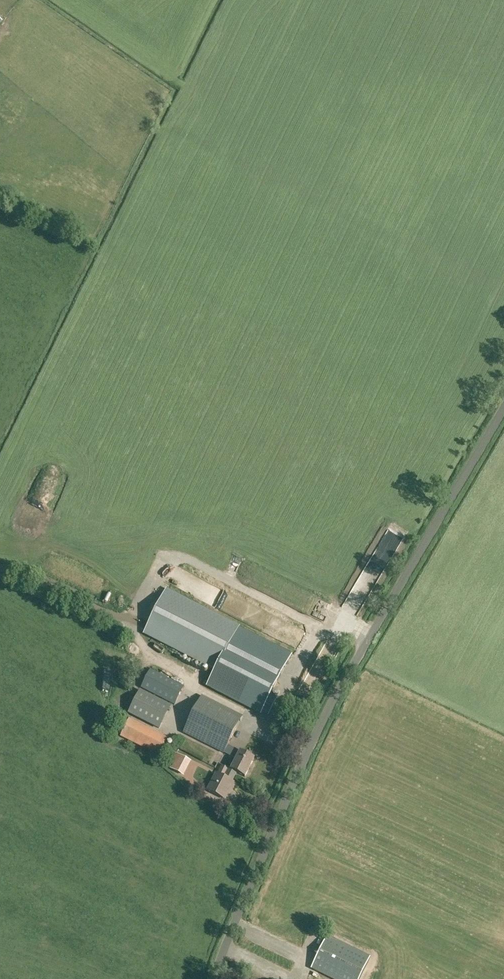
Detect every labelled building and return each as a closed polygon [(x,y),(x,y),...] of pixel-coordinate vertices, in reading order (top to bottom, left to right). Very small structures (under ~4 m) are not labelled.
[(147,633),(257,688),(248,706),(268,716),(276,697),(270,694),(290,654),(167,592),(147,633)] [(175,705),(184,687),(151,670),(142,689),(175,705)] [(231,771),(237,773),(245,778),(255,759),(241,752),(240,753),(228,746),(243,717),(202,697),(184,733),(224,754),(224,753),(237,760),(232,770),(231,771)] [(159,756),(168,738),(130,718),(121,737),(159,756)] [(187,761),(177,756),(170,769),(181,775),(187,761)] [(231,771),(232,770),(230,769),(225,779),(217,775),(208,791),(225,800),(234,783),(232,782),(237,773),(231,771)] [(328,936),(312,969),(332,978),(360,978),(371,958),(328,936)]
